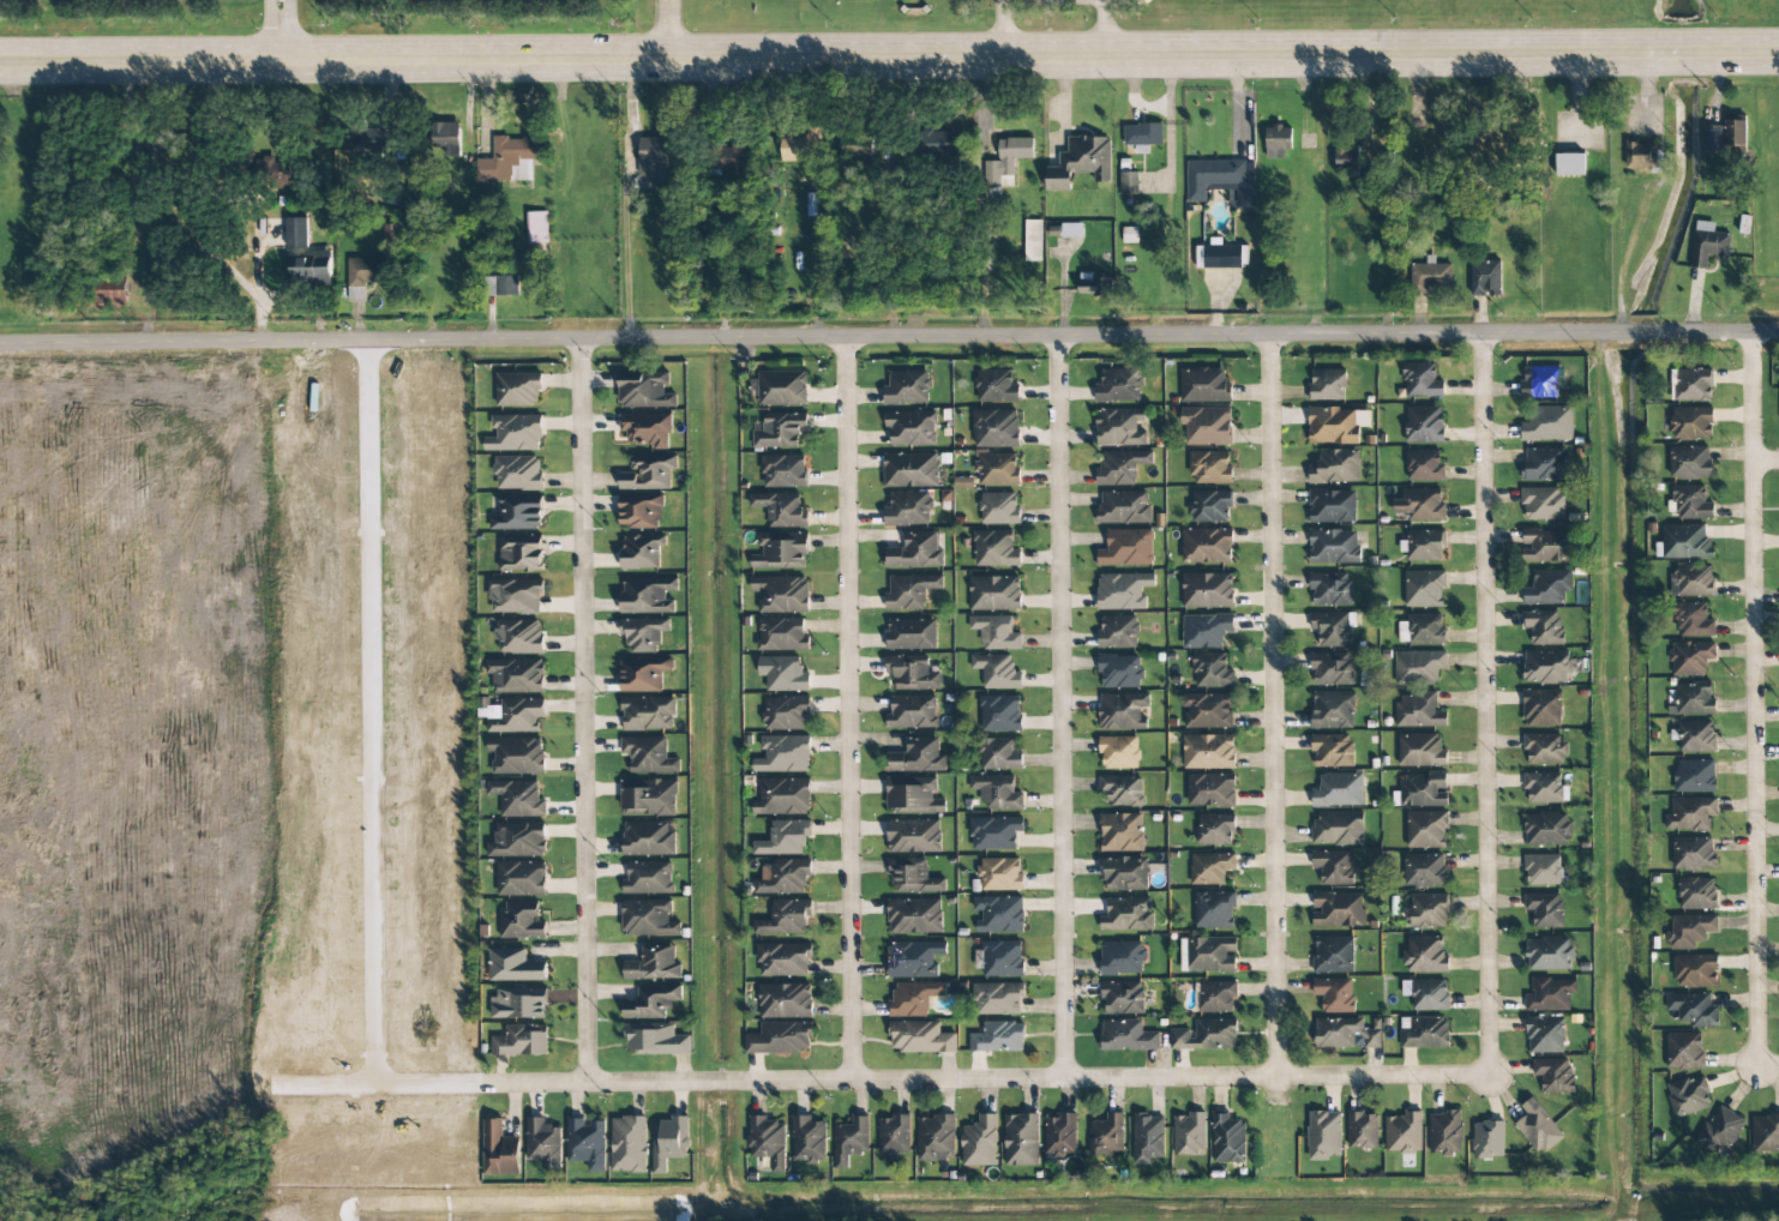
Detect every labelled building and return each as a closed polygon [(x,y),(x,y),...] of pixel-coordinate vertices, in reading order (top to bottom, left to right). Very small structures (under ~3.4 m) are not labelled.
[(1703,126),(1704,152),(1730,152),(1730,146),(1746,146),(1745,115),(1723,115),(1723,126),(1703,126)] [(461,156),(460,123),(432,123),(433,149),(445,149),(445,157),(461,156)] [(1162,124),(1123,125),(1124,146),(1135,146),(1135,154),(1149,153),(1149,146),(1162,145),(1162,124)] [(1265,127),(1266,159),(1285,159),(1285,150),(1292,150),(1291,127),(1265,127)] [(963,132),(922,133),(923,156),(964,155),(963,132)] [(478,182),(532,181),(532,160),(538,160),(538,137),(493,138),(494,159),(478,160),(478,182)] [(1110,182),(1109,137),(1068,137),(1068,152),(1059,152),(1059,168),(1046,168),(1046,191),(1071,191),(1071,173),(1094,173),(1094,182),(1110,182)] [(640,177),(668,176),(667,139),(639,139),(640,177)] [(1033,159),(1033,139),(998,139),(999,161),(984,162),(984,186),(1001,186),(1000,176),(1014,176),(1014,159),(1033,159)] [(1658,169),(1658,143),(1626,143),(1625,168),(1658,169)] [(1335,145),(1334,171),(1358,173),(1359,146),(1335,145)] [(711,170),(745,169),(744,146),(710,147),(711,170)] [(1584,154),(1555,154),(1555,176),(1584,176),(1584,154)] [(289,163),(275,164),(274,158),(256,159),(258,190),(290,188),(289,163)] [(1186,162),(1187,202),(1207,202),(1206,190),(1238,190),(1238,207),(1254,207),(1253,161),(1186,162)] [(1120,195),(1139,194),(1138,172),(1120,173),(1120,195)] [(547,212),(527,213),(528,243),(548,243),(547,212)] [(285,219),(287,249),(308,248),(307,218),(285,219)] [(1042,221),(1025,220),(1024,261),(1041,261),(1042,221)] [(1714,223),(1694,222),(1692,268),(1707,269),(1707,257),(1728,258),(1730,234),(1713,233),(1714,223)] [(1082,238),(1082,224),(1061,224),(1061,238),(1082,238)] [(331,251),(307,252),(307,258),(290,258),(291,287),(331,286),(331,251)] [(348,284),(387,285),(388,259),(348,258),(348,284)] [(1500,296),(1499,260),(1470,261),(1471,297),(1500,296)] [(94,303),(126,304),(126,277),(95,275),(94,303)] [(483,297),(518,296),(518,276),(483,277),(483,297)] [(1079,296),(1113,296),(1113,278),(1080,277),(1079,296)] [(348,301),(365,301),(365,288),(348,288),(348,301)] [(1435,363),(1404,364),(1404,398),(1444,397),(1444,380),(1435,381),(1435,363)] [(1521,397),(1557,398),(1558,368),(1522,367),(1521,397)] [(1180,402),(1231,403),(1231,383),(1225,383),(1225,369),(1180,368),(1180,402)] [(1142,402),(1141,369),(1101,370),(1101,384),(1095,384),(1095,403),(1142,402)] [(1671,369),(1671,401),(1711,401),(1711,370),(1671,369)] [(976,402),(1019,402),(1018,384),(1012,385),(1012,370),(976,370),(976,402)] [(1346,370),(1311,370),(1311,384),(1309,384),(1308,400),(1345,401),(1346,370)] [(884,405),(930,404),(929,371),(889,372),(889,387),(883,387),(884,405)] [(619,408),(676,407),(676,394),(667,395),(667,372),(618,373),(619,408)] [(758,372),(758,406),(806,406),(806,372),(758,372)] [(497,406),(540,406),(540,373),(497,374),(497,406)] [(1571,406),(1528,407),(1528,423),(1520,423),(1520,441),(1572,440),(1571,406)] [(1406,443),(1443,444),(1443,408),(1406,407),(1406,443)] [(1230,408),(1183,409),(1183,446),(1231,445),(1230,408)] [(1711,408),(1671,409),(1671,440),(1712,440),(1711,408)] [(1096,446),(1146,445),(1146,432),(1136,432),(1136,422),(1146,422),(1145,409),(1096,410),(1096,446)] [(1359,444),(1358,426),(1367,426),(1367,409),(1307,410),(1308,444),(1359,444)] [(973,410),(974,448),(1018,447),(1018,410),(973,410)] [(935,412),(884,413),(884,428),(890,428),(891,447),(935,446),(935,412)] [(798,448),(798,430),(806,430),(807,414),(764,413),(764,431),(753,431),(753,448),(798,448)] [(670,446),(670,414),(620,414),(620,432),(627,432),(627,446),(670,446)] [(484,451),(541,451),(541,416),(494,415),(493,438),(484,438),(484,451)] [(1671,480),(1711,479),(1710,446),(1670,448),(1671,480)] [(1525,449),(1525,465),(1520,465),(1521,481),(1567,480),(1566,448),(1525,449)] [(1359,449),(1318,450),(1319,466),(1308,466),(1308,483),(1359,482),(1359,449)] [(1407,482),(1442,481),(1442,450),(1406,451),(1407,482)] [(1096,486),(1137,485),(1136,465),(1152,465),(1152,451),(1103,452),(1103,469),(1095,469),(1096,486)] [(976,486),(1018,485),(1018,452),(975,453),(976,486)] [(1230,484),(1230,452),(1190,452),(1191,484),(1230,484)] [(884,488),(937,487),(937,453),(883,454),(884,488)] [(618,473),(618,490),(670,489),(670,469),(677,469),(677,455),(632,456),(632,472),(618,473)] [(763,488),(806,487),(805,455),(762,456),(763,488)] [(498,490),(541,490),(541,457),(494,456),(494,477),(498,477),(498,490)] [(953,489),(973,489),(973,478),(953,478),(953,489)] [(1705,485),(1671,486),(1671,502),(1668,502),(1668,512),(1679,512),(1679,520),(1713,519),(1713,503),(1705,503),(1705,485)] [(1442,488),(1402,489),(1402,500),(1392,500),(1393,514),(1408,514),(1408,522),(1443,522),(1442,488)] [(1523,520),(1563,519),(1562,488),(1522,488),(1523,520)] [(1309,523),(1355,522),(1355,490),(1309,491),(1309,523)] [(1232,491),(1191,492),(1191,523),(1228,522),(1228,507),(1232,507),(1232,491)] [(930,492),(890,493),(890,508),(884,508),(884,526),(931,525),(930,492)] [(1149,524),(1150,492),(1099,492),(1099,523),(1149,524)] [(981,525),(1018,525),(1018,493),(981,493),(981,525)] [(799,494),(750,494),(750,508),(768,507),(768,528),(808,527),(808,510),(799,510),(799,494)] [(661,529),(662,496),(620,495),(620,528),(661,529)] [(490,530),(542,530),(542,499),(499,499),(498,515),(490,515),(490,530)] [(1662,525),(1662,559),(1712,559),(1712,538),(1704,538),(1704,525),(1662,525)] [(1107,530),(1107,550),(1097,550),(1097,566),(1153,565),(1152,529),(1107,530)] [(1182,530),(1181,563),(1231,564),(1232,530),(1182,530)] [(1308,563),(1358,564),(1358,531),(1309,530),(1308,563)] [(1522,531),(1522,547),(1523,562),(1569,561),(1569,530),(1522,531)] [(974,532),(975,567),(1020,566),(1020,550),(1013,550),(1012,531),(974,532)] [(1407,561),(1443,561),(1443,531),(1406,531),(1406,541),(1400,541),(1400,553),(1407,553),(1407,561)] [(807,568),(807,532),(760,533),(760,556),(751,556),(751,569),(807,568)] [(660,569),(659,546),(666,546),(666,533),(621,535),(623,570),(660,569)] [(943,567),(942,550),(936,551),(936,533),(903,533),(903,548),(885,548),(885,568),(943,567)] [(543,571),(543,536),(500,536),(500,572),(543,571)] [(1672,597),(1713,596),(1712,565),(1671,566),(1672,597)] [(1571,570),(1532,571),(1532,588),(1522,589),(1522,605),(1562,604),(1562,592),(1571,592),(1571,570)] [(1405,607),(1442,608),(1443,590),(1445,590),(1446,571),(1405,571),(1405,607)] [(1232,573),(1181,574),(1181,608),(1233,607),(1232,573)] [(1098,610),(1145,610),(1144,587),(1154,587),(1154,574),(1097,575),(1098,610)] [(1351,574),(1310,574),(1310,606),(1351,605),(1351,574)] [(889,577),(890,594),(885,594),(885,611),(925,610),(925,590),(943,590),(943,576),(889,577)] [(808,613),(808,577),(750,578),(750,591),(760,591),(761,613),(808,613)] [(969,611),(1020,610),(1020,577),(969,577),(969,611)] [(675,613),(675,601),(666,601),(666,592),(678,591),(678,578),(621,579),(622,614),(675,613)] [(541,614),(541,580),(490,580),(490,614),(541,614)] [(1676,637),(1714,637),(1714,620),(1706,620),(1706,603),(1675,603),(1676,637)] [(1522,612),(1522,629),(1531,629),(1531,646),(1562,645),(1561,611),(1522,612)] [(1310,613),(1310,630),(1318,630),(1318,647),(1353,647),(1353,614),(1310,613)] [(1233,615),(1182,615),(1182,649),(1223,648),(1223,632),(1234,632),(1233,615)] [(1444,645),(1444,615),(1407,615),(1407,628),(1406,628),(1406,638),(1399,638),(1399,644),(1444,645)] [(969,617),(969,630),(982,630),(982,650),(1021,650),(1021,633),(1012,633),(1012,616),(969,617)] [(1137,648),(1136,616),(1101,617),(1101,630),(1096,630),(1097,649),(1137,648)] [(759,651),(809,650),(809,636),(804,637),(804,618),(758,619),(759,651)] [(659,653),(659,632),(670,632),(670,619),(620,620),(620,636),(628,636),(628,653),(659,653)] [(544,654),(544,630),(539,630),(539,620),(496,621),(496,641),(499,641),(499,654),(544,654)] [(887,649),(935,649),(936,620),(887,620),(887,649)] [(1714,643),(1671,644),(1671,677),(1705,676),(1705,660),(1715,660),(1714,643)] [(1523,684),(1570,683),(1569,651),(1522,652),(1523,684)] [(1394,653),(1395,685),(1437,684),(1437,670),(1446,670),(1446,652),(1394,653)] [(1193,654),(1194,688),(1234,687),(1234,671),(1226,671),(1226,653),(1193,654)] [(1313,686),(1352,685),(1351,653),(1310,654),(1310,670),(1313,670),(1313,686)] [(895,691),(940,690),(940,672),(928,672),(928,655),(885,656),(886,674),(894,674),(895,691)] [(1022,689),(1021,671),(1012,671),(1011,655),(970,656),(970,670),(983,669),(983,689),(1022,689)] [(1141,688),(1141,656),(1099,656),(1099,689),(1141,688)] [(800,657),(758,657),(759,676),(766,676),(766,692),(809,691),(809,673),(800,674),(800,657)] [(621,693),(662,692),(661,672),(673,672),(673,658),(620,660),(621,693)] [(486,660),(486,675),(493,675),(493,694),(544,693),(543,660),(486,660)] [(1715,715),(1715,698),(1711,699),(1710,683),(1675,683),(1676,707),(1667,707),(1668,715),(1715,715)] [(1523,727),(1561,726),(1560,690),(1523,691),(1523,727)] [(1353,692),(1311,692),(1312,729),(1353,728),(1353,692)] [(1397,728),(1446,727),(1446,712),(1437,712),(1436,693),(1396,694),(1397,728)] [(1099,695),(1099,730),(1144,730),(1144,708),(1149,708),(1149,694),(1099,695)] [(1185,729),(1232,728),(1231,708),(1234,708),(1234,694),(1182,695),(1182,710),(1184,710),(1185,729)] [(936,696),(891,697),(891,715),(885,715),(886,728),(936,728),(936,696)] [(1020,696),(980,697),(981,732),(1020,731),(1020,696)] [(487,733),(538,733),(538,718),(545,718),(544,698),(501,699),(501,706),(487,706),(487,733)] [(674,698),(622,698),(623,731),(675,730),(674,698)] [(810,698),(764,698),(764,731),(804,730),(804,718),(810,718),(810,698)] [(1714,722),(1679,722),(1678,753),(1714,753),(1714,722)] [(1399,767),(1447,766),(1446,750),(1440,750),(1439,734),(1398,735),(1399,767)] [(1528,766),(1566,765),(1566,742),(1560,743),(1560,734),(1523,735),(1523,751),(1527,751),(1528,766)] [(1234,769),(1234,735),(1183,736),(1183,770),(1234,769)] [(1352,767),(1352,735),(1311,736),(1311,752),(1315,752),(1315,767),(1352,767)] [(809,736),(763,737),(763,759),(753,759),(753,773),(810,772),(809,736)] [(621,755),(629,755),(630,774),(680,773),(679,759),(666,759),(666,737),(621,738),(621,755)] [(938,737),(906,738),(906,753),(887,753),(888,772),(945,771),(944,756),(939,756),(938,737)] [(1100,737),(1100,770),(1138,769),(1138,737),(1100,737)] [(544,774),(543,738),(487,739),(487,753),(492,753),(493,775),(544,774)] [(1022,769),(1022,753),(1015,753),(1015,739),(980,739),(980,770),(1022,769)] [(1675,792),(1714,792),(1714,760),(1675,760),(1675,792)] [(1319,774),(1320,789),(1311,790),(1311,807),(1363,806),(1362,773),(1319,774)] [(1522,774),(1523,791),(1528,791),(1528,803),(1568,803),(1568,786),(1560,787),(1560,773),(1522,774)] [(1235,807),(1235,774),(1188,774),(1188,807),(1235,807)] [(1447,806),(1447,791),(1446,791),(1445,774),(1398,775),(1399,807),(1447,806)] [(1013,776),(969,777),(969,790),(982,790),(982,811),(1023,810),(1022,793),(1014,793),(1013,776)] [(1098,793),(1107,793),(1107,807),(1143,806),(1143,777),(1098,777),(1098,793)] [(945,812),(945,800),(934,800),(935,778),(887,778),(886,811),(945,812)] [(810,780),(761,779),(760,802),(752,802),(752,814),(809,815),(810,780)] [(546,816),(546,800),(539,800),(538,781),(486,781),(486,795),(500,795),(501,817),(546,816)] [(622,781),(622,815),(676,816),(677,782),(622,781)] [(1664,831),(1709,831),(1709,815),(1716,815),(1716,798),(1671,799),(1672,815),(1664,816),(1664,831)] [(1363,845),(1363,812),(1313,813),(1314,846),(1363,845)] [(1406,813),(1407,849),(1444,848),(1444,830),(1449,830),(1448,812),(1406,813)] [(1525,846),(1570,845),(1570,813),(1524,814),(1525,846)] [(1099,815),(1100,853),(1142,852),(1141,814),(1099,815)] [(1234,845),(1234,815),(1197,815),(1197,845),(1234,845)] [(1023,832),(1023,818),(970,819),(971,851),(1016,850),(1016,832),(1023,832)] [(887,853),(940,852),(940,820),(887,821),(887,853)] [(810,821),(770,821),(771,841),(752,841),(753,855),(806,854),(805,838),(810,838),(810,821)] [(623,856),(674,856),(674,822),(623,822),(623,856)] [(488,857),(545,856),(545,823),(495,824),(495,843),(487,843),(488,857)] [(1673,871),(1714,870),(1714,838),(1673,838),(1673,871)] [(1312,868),(1320,868),(1320,885),(1351,886),(1352,852),(1312,851),(1312,868)] [(1190,855),(1191,886),(1224,884),(1224,871),(1235,871),(1235,854),(1190,855)] [(1445,854),(1404,855),(1404,887),(1446,887),(1445,854)] [(1561,856),(1525,855),(1524,886),(1560,886),(1561,856)] [(927,858),(890,859),(891,893),(946,892),(945,879),(927,879),(927,858)] [(1022,890),(1021,858),(980,859),(980,891),(1022,890)] [(1102,859),(1102,891),(1148,891),(1147,858),(1102,859)] [(810,860),(761,861),(762,880),(754,880),(754,895),(805,893),(805,877),(811,877),(810,860)] [(498,896),(546,896),(546,862),(498,863),(498,896)] [(622,894),(673,894),(672,862),(627,862),(628,881),(622,881),(622,894)] [(1715,879),(1679,878),(1679,909),(1715,910),(1715,879)] [(1235,892),(1195,892),(1195,928),(1234,928),(1235,892)] [(1363,894),(1313,893),(1313,911),(1312,927),(1363,928),(1363,894)] [(1562,928),(1561,894),(1523,894),(1524,911),(1533,911),(1533,928),(1562,928)] [(1447,895),(1411,895),(1411,912),(1408,912),(1408,929),(1446,929),(1447,895)] [(976,933),(1023,933),(1023,897),(973,897),(973,911),(982,911),(982,921),(976,921),(976,933)] [(1152,930),(1151,898),(1107,899),(1107,916),(1100,916),(1100,931),(1152,930)] [(888,934),(941,933),(941,899),(888,900),(888,934)] [(539,900),(506,901),(506,909),(499,909),(500,939),(546,937),(545,920),(540,920),(539,900)] [(670,900),(622,901),(622,936),(681,935),(681,922),(671,922),(670,900)] [(754,935),(806,934),(806,917),(812,917),(812,900),(771,901),(771,920),(753,921),(754,935)] [(1669,950),(1695,950),(1694,942),(1705,942),(1705,933),(1717,932),(1717,915),(1671,916),(1672,932),(1669,932),(1669,950)] [(1448,973),(1448,952),(1442,952),(1443,937),(1408,936),(1408,950),(1404,950),(1404,972),(1448,973)] [(1354,972),(1353,937),(1313,938),(1314,973),(1354,972)] [(1236,938),(1187,938),(1187,973),(1235,972),(1235,954),(1237,954),(1236,938)] [(1526,939),(1526,971),(1572,970),(1572,938),(1526,939)] [(983,977),(1023,977),(1022,941),(983,942),(983,977)] [(1101,975),(1144,974),(1143,941),(1100,942),(1101,975)] [(946,942),(888,942),(889,978),(936,977),(936,956),(946,955),(946,942)] [(643,962),(623,962),(624,980),(681,979),(681,964),(675,964),(674,943),(642,944),(643,962)] [(758,976),(809,977),(810,944),(759,944),(758,976)] [(490,981),(546,981),(546,961),(526,961),(526,949),(490,949),(490,981)] [(1716,955),(1673,956),(1674,988),(1716,987),(1716,955)] [(1352,979),(1313,980),(1313,996),(1321,996),(1322,1014),(1353,1013),(1352,979)] [(1569,1011),(1569,994),(1576,994),(1576,979),(1532,979),(1532,995),(1525,995),(1525,1011),(1569,1011)] [(546,1019),(547,981),(530,981),(530,989),(492,988),(492,1018),(546,1019)] [(1413,1011),(1448,1011),(1448,981),(1402,981),(1402,995),(1413,995),(1413,1011)] [(892,1017),(929,1017),(928,996),(945,996),(945,982),(892,983),(892,1017)] [(1143,982),(1102,983),(1103,1015),(1143,1014),(1143,982)] [(1198,1012),(1236,1012),(1235,982),(1198,982),(1198,1012)] [(974,984),(975,1015),(1022,1014),(1022,983),(974,984)] [(760,1018),(812,1018),(811,984),(759,985),(760,1018)] [(624,1019),(664,1018),(664,1008),(673,1008),(672,1001),(682,1001),(682,986),(638,987),(638,1002),(623,1003),(624,1019)] [(1718,1027),(1717,1006),(1710,1006),(1709,994),(1666,994),(1667,1011),(1679,1011),(1679,1022),(1690,1021),(1690,1027),(1718,1027)] [(1527,1054),(1563,1053),(1562,1017),(1526,1017),(1527,1054)] [(1315,1048),(1380,1047),(1380,1030),(1363,1030),(1363,1018),(1315,1019),(1315,1048)] [(1448,1048),(1448,1018),(1400,1018),(1400,1048),(1448,1048)] [(1171,1050),(1236,1049),(1236,1019),(1193,1020),(1194,1029),(1170,1030),(1171,1050)] [(1159,1033),(1142,1033),(1142,1021),(1102,1020),(1101,1050),(1159,1051),(1159,1033)] [(745,1054),(812,1053),(811,1022),(761,1023),(761,1035),(745,1035),(745,1054)] [(956,1033),(940,1034),(940,1022),(890,1023),(891,1053),(956,1051),(956,1033)] [(1023,1022),(984,1023),(984,1034),(969,1034),(969,1052),(1024,1051),(1023,1022)] [(675,1025),(626,1024),(625,1053),(690,1055),(691,1036),(675,1036),(675,1025)] [(548,1055),(547,1025),(506,1026),(506,1038),(492,1038),(492,1056),(548,1055)] [(1667,1070),(1703,1069),(1701,1033),(1666,1034),(1667,1070)] [(1532,1076),(1541,1077),(1541,1093),(1571,1094),(1572,1060),(1533,1059),(1532,1076)] [(1665,1086),(1674,1118),(1712,1107),(1703,1075),(1665,1086)] [(1527,1115),(1515,1123),(1537,1157),(1563,1139),(1534,1096),(1520,1106),(1527,1115)] [(1698,1144),(1728,1156),(1744,1118),(1714,1106),(1698,1144)] [(1385,1117),(1386,1153),(1422,1152),(1420,1111),(1404,1112),(1404,1117),(1385,1117)] [(1174,1156),(1205,1155),(1204,1112),(1187,1113),(1187,1116),(1173,1117),(1174,1156)] [(1340,1112),(1307,1112),(1308,1161),(1329,1161),(1329,1157),(1341,1157),(1340,1112)] [(1429,1113),(1429,1155),(1461,1154),(1460,1112),(1429,1113)] [(1123,1113),(1106,1113),(1106,1122),(1089,1122),(1090,1156),(1123,1156),(1123,1113)] [(1378,1148),(1377,1113),(1347,1114),(1348,1149),(1378,1148)] [(962,1166),(996,1166),(996,1114),(978,1114),(978,1125),(963,1125),(962,1166)] [(1076,1114),(1058,1114),(1058,1118),(1045,1118),(1046,1155),(1076,1155),(1076,1114)] [(1213,1163),(1246,1162),(1245,1121),(1230,1121),(1229,1114),(1212,1114),(1213,1163)] [(1004,1115),(1005,1166),(1038,1166),(1037,1115),(1004,1115)] [(1164,1158),(1163,1115),(1133,1116),(1134,1165),(1152,1164),(1152,1158),(1164,1158)] [(771,1157),(772,1172),(786,1172),(785,1123),(767,1123),(767,1116),(749,1116),(750,1158),(771,1157)] [(793,1162),(826,1162),(826,1122),(812,1122),(812,1116),(794,1116),(793,1162)] [(835,1169),(848,1169),(848,1156),(868,1155),(868,1116),(852,1117),(852,1125),(834,1125),(835,1169)] [(910,1154),(909,1116),(878,1117),(879,1155),(910,1154)] [(954,1116),(917,1117),(918,1161),(955,1160),(954,1116)] [(1778,1152),(1778,1116),(1751,1116),(1752,1152),(1778,1152)] [(645,1117),(611,1118),(612,1173),(647,1172),(645,1117)] [(688,1117),(670,1117),(670,1122),(652,1122),(653,1174),(667,1174),(666,1159),(688,1159),(688,1117)] [(561,1127),(544,1126),(545,1118),(527,1118),(526,1160),(542,1160),(542,1168),(560,1168),(561,1127)] [(484,1175),(520,1175),(519,1137),(503,1138),(503,1119),(483,1119),(484,1175)] [(567,1119),(568,1162),(589,1162),(589,1172),(606,1172),(605,1121),(587,1121),(587,1119),(567,1119)] [(1503,1122),(1473,1122),(1473,1159),(1503,1159),(1503,1122)]
